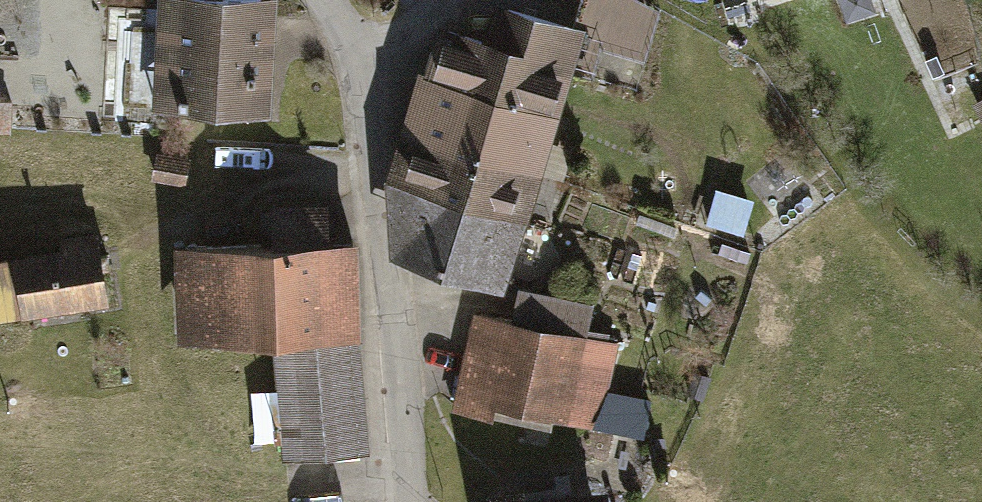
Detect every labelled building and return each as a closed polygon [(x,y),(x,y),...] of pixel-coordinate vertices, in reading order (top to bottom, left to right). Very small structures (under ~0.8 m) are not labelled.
[(154,111),(270,116),(276,0),(159,0),(154,111)] [(391,257),(506,290),(583,28),(492,2),(484,29),(434,14),(386,177),(391,257)] [(188,165),(153,158),(147,190),(182,197),(188,165)] [(726,204),(699,206),(702,240),(728,239),(726,204)] [(261,256),(165,260),(169,360),(354,352),(350,252),(319,254),(317,211),(259,213),(261,256)] [(0,258),(0,322),(117,304),(106,228),(69,233),(71,248),(0,258)] [(503,331),(463,323),(446,405),(642,447),(650,408),(609,400),(618,356),(581,348),(588,314),(510,297),(503,331)] [(478,497),(479,501),(608,501),(607,488),(478,497)]
